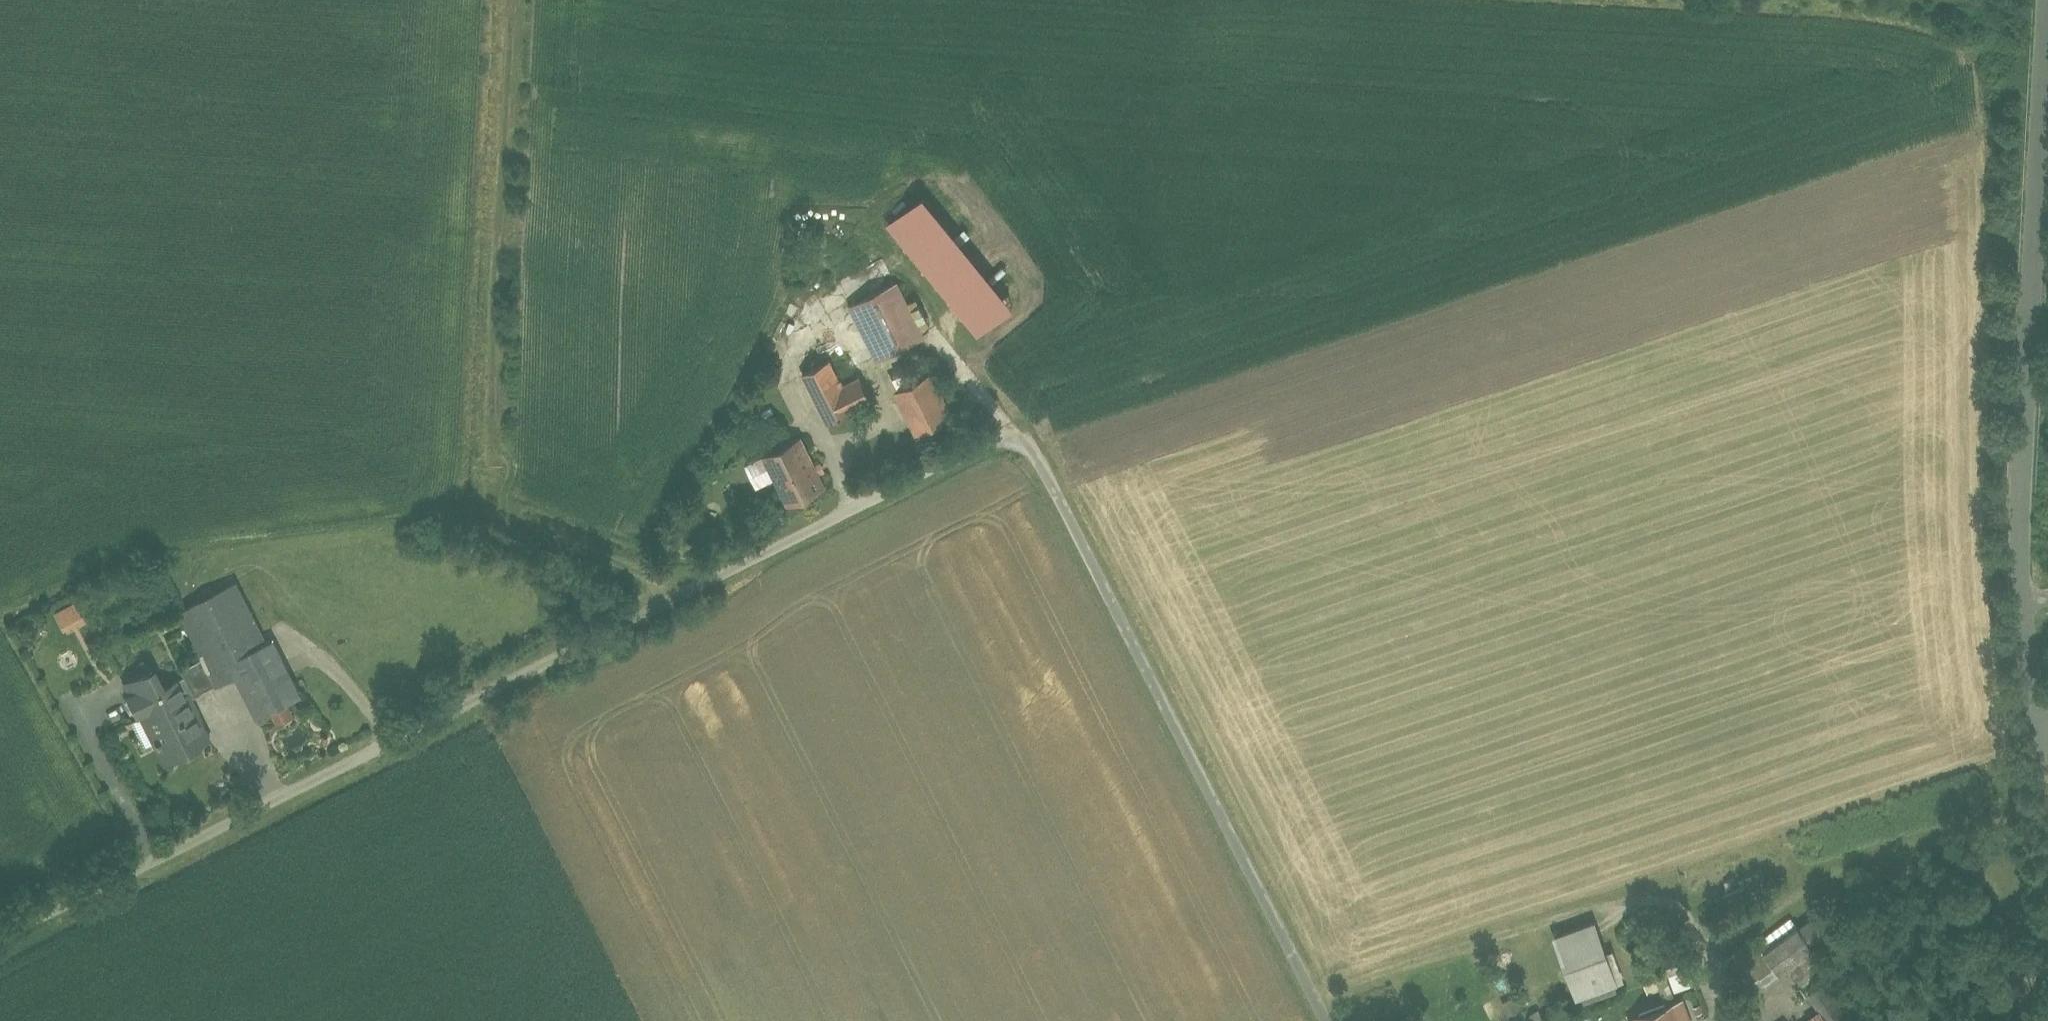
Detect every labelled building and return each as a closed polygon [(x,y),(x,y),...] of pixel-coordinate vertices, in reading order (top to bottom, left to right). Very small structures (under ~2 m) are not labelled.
[(981,333),(1018,303),(926,191),(889,222),(981,333)] [(880,359),(929,334),(927,332),(937,326),(920,293),(911,298),(901,279),(851,305),(880,359)] [(834,357),(804,371),(829,421),(875,398),(862,372),(846,381),(834,357)] [(957,412),(935,369),(896,389),(917,432),(957,412)] [(829,483),(804,433),(746,461),(758,486),(777,476),(790,502),(829,483)] [(270,636),(240,577),(179,608),(203,655),(183,666),(196,691),(217,681),(219,684),(239,673),(261,715),(272,709),(279,723),(298,713),(291,700),(307,692),(276,633),(270,636)] [(89,621),(76,598),(55,610),(68,633),(89,621)] [(214,737),(182,674),(165,683),(155,662),(123,678),(129,689),(126,690),(138,713),(140,712),(165,762),(214,737)] [(1828,903),(1803,921),(1820,943),(1844,925),(1828,903)] [(1832,963),(1794,909),(1727,956),(1752,992),(1786,968),(1799,986),(1832,963)] [(1598,917),(1556,933),(1580,997),(1623,981),(1622,979),(1627,977),(1616,948),(1611,950),(1598,917)] [(1679,989),(1699,981),(1691,958),(1670,965),(1679,989)] [(1830,979),(1811,991),(1821,1007),(1808,1016),(1811,1018),(1807,1020),(1856,1020),(1830,979)] [(1519,992),(1503,1000),(1514,1020),(1529,1020),(1533,1019),(1519,992)] [(1687,995),(1631,1016),(1632,1020),(1697,1020),(1687,995)] [(1542,1005),(1532,1011),(1538,1020),(1548,1020),(1551,1019),(1542,1005)]
